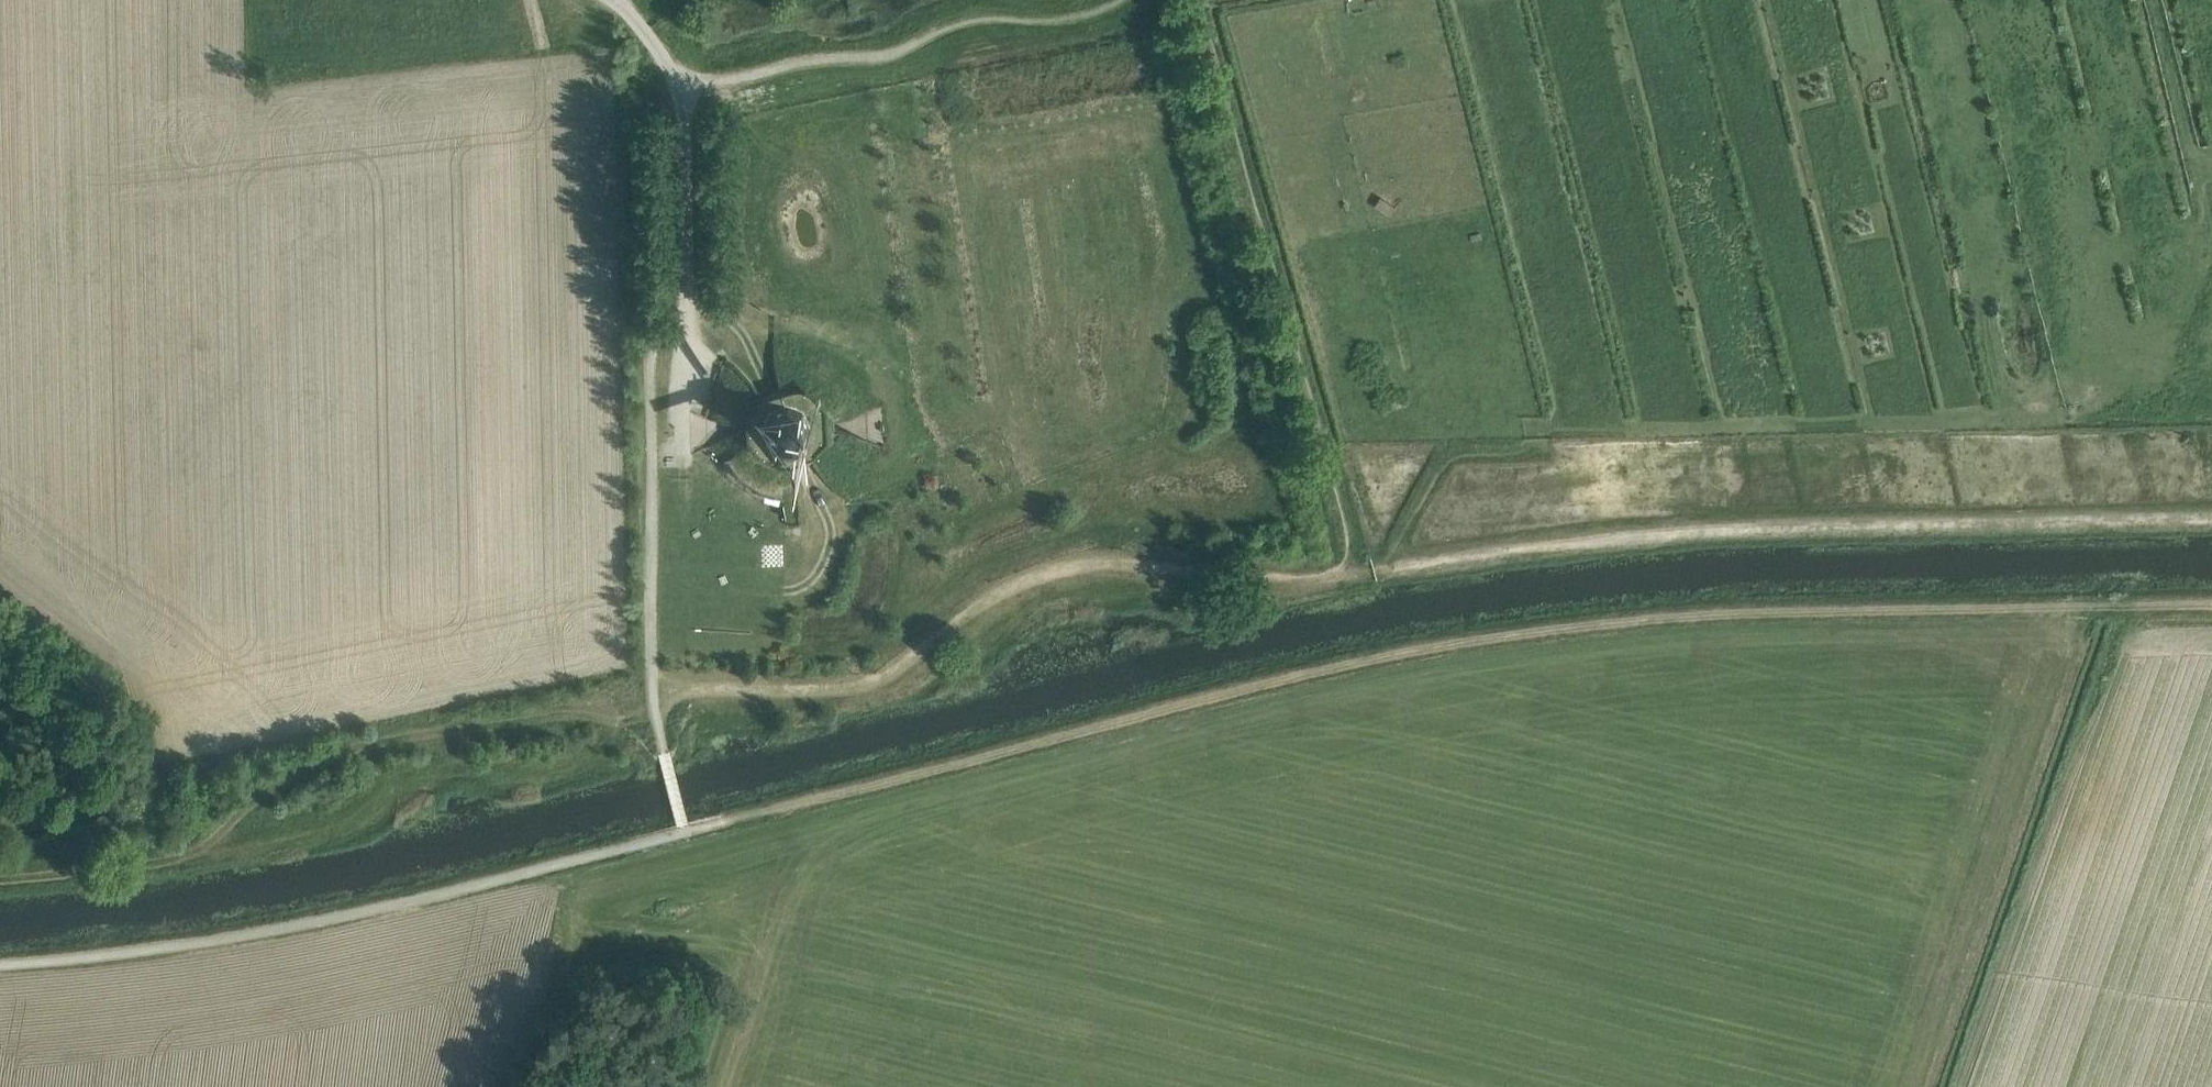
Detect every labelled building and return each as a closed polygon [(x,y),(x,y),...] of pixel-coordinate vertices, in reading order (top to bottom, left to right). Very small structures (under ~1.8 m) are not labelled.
[(731,423),(722,418),(722,444),(731,439),(741,437),(741,443),(752,461),(762,455),(779,464),(797,463),(813,454),(823,459),(833,440),(833,434),(843,436),(852,440),(851,415),(842,420),(833,422),(833,415),(821,397),(811,403),(795,395),(777,395),(761,405),(750,399),(740,418),(740,425),(731,423)]
